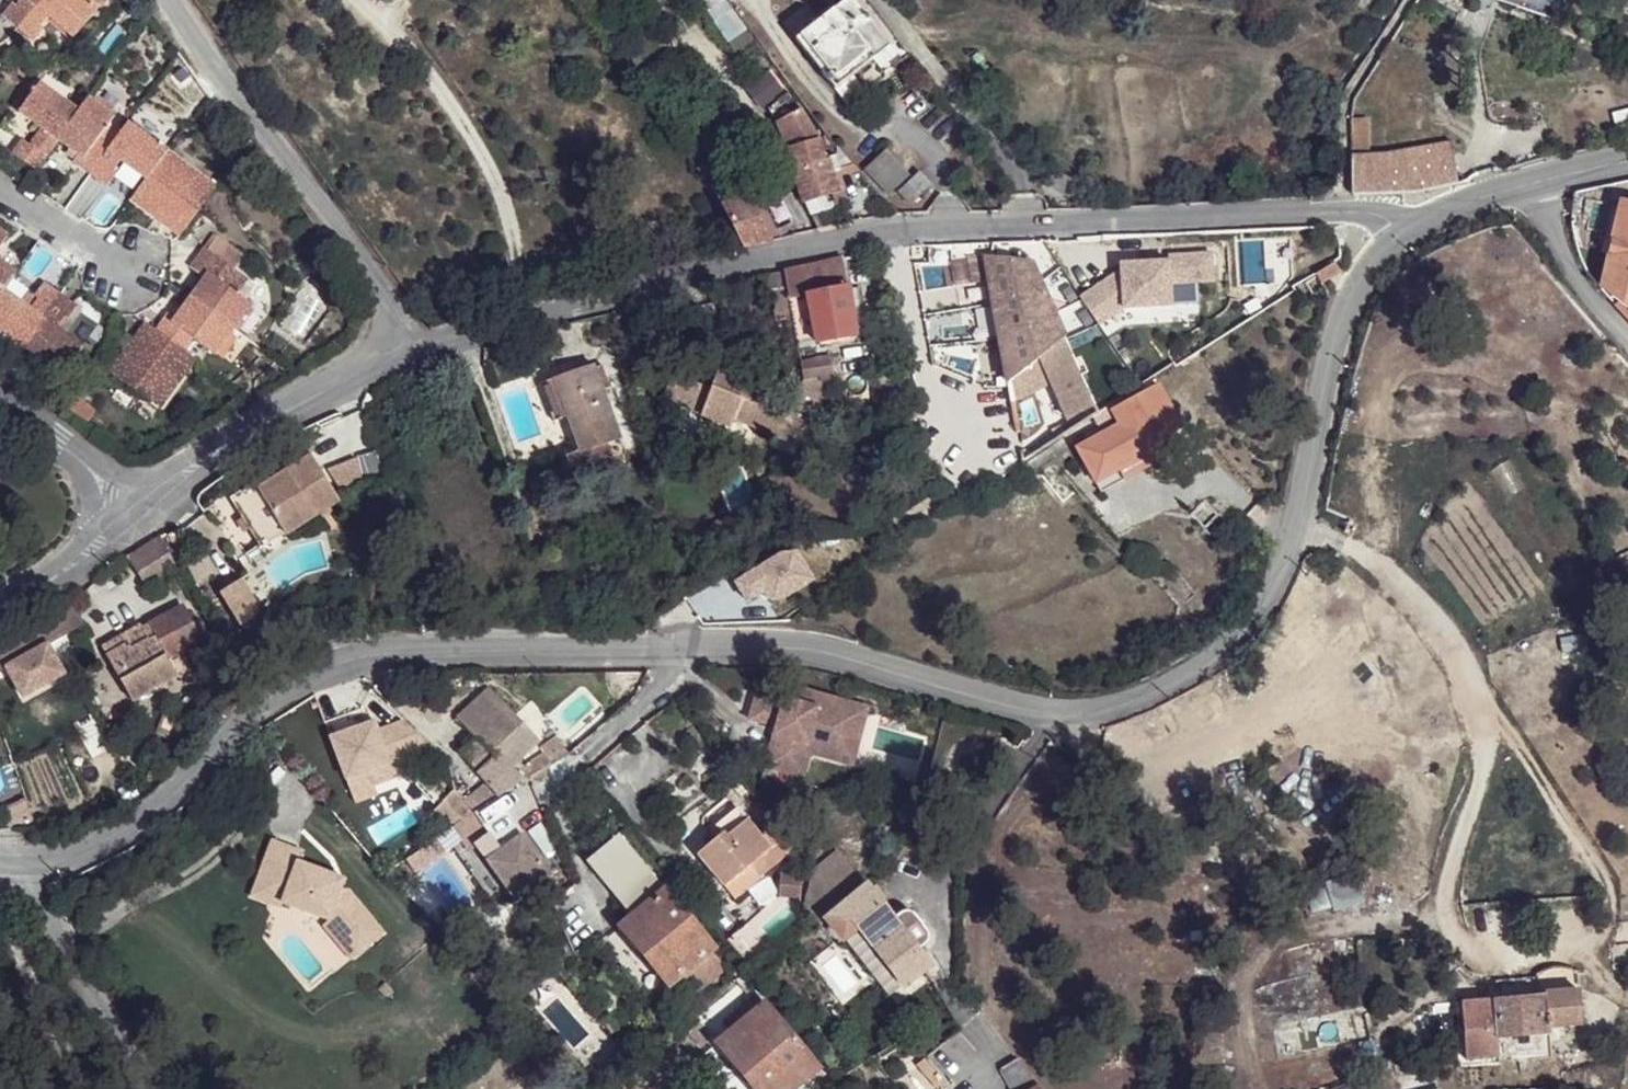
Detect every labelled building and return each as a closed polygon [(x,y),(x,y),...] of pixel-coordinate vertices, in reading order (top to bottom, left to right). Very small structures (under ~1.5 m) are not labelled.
[(17,29),(41,0),(20,0),(16,5),(12,2),(2,15),(17,29)] [(17,29),(32,42),(44,30),(40,27),(46,20),(48,18),(72,39),(73,40),(97,10),(85,0),(41,0),(17,29)] [(97,10),(108,0),(85,0),(97,10)] [(845,104),(863,91),(852,76),(890,46),(854,0),(845,0),(795,40),(845,104)] [(1561,8),(1580,17),(1588,0),(1565,0),(1561,8)] [(730,10),(713,22),(728,42),(745,30),(730,10)] [(72,39),(48,18),(46,20),(70,41),(72,39)] [(745,30),(728,42),(734,51),(751,39),(745,30)] [(770,68),(761,74),(780,98),(767,108),(775,123),(783,144),(791,170),(801,202),(831,193),(844,188),(840,174),(856,169),(841,154),(840,156),(836,152),(835,157),(825,160),(819,138),(801,109),(770,68)] [(12,153),(36,171),(58,141),(80,110),(40,82),(18,113),(41,129),(30,145),(22,139),(12,153)] [(766,95),(773,104),(780,98),(773,89),(766,95)] [(72,162),(90,175),(122,131),(110,123),(116,115),(90,96),(80,110),(58,141),(77,155),(72,162)] [(1352,118),(1352,151),(1369,151),(1369,118),(1352,118)] [(129,122),(122,131),(90,175),(107,187),(116,174),(113,171),(117,166),(120,161),(146,180),(168,150),(129,122)] [(1385,153),(1351,154),(1351,194),(1352,196),(1418,193),(1458,184),(1451,141),(1385,153)] [(217,185),(168,150),(146,180),(143,184),(131,200),(162,223),(164,220),(183,233),(217,185)] [(885,150),(865,168),(890,194),(910,175),(885,150)] [(146,180),(120,161),(117,166),(143,184),(146,180)] [(919,172),(897,192),(910,205),(931,185),(919,172)] [(721,204),(744,248),(772,242),(759,216),(751,199),(760,195),(748,173),(747,174),(722,186),(729,200),(721,204)] [(844,188),(831,193),(834,205),(848,201),(844,188)] [(751,199),(759,216),(768,211),(760,195),(751,199)] [(1627,320),(1627,204),(1621,202),(1600,289),(1620,302),(1615,306),(1627,320)] [(183,233),(164,220),(162,223),(180,236),(183,233)] [(8,235),(0,229),(0,246),(8,235)] [(204,278),(191,297),(233,328),(252,303),(245,298),(264,272),(261,267),(218,236),(207,251),(204,248),(190,268),(200,275),(204,278)] [(965,255),(959,257),(961,267),(969,266),(972,283),(989,281),(1010,401),(1048,376),(1071,428),(1095,412),(1092,406),(1094,405),(1064,339),(1065,337),(1031,260),(986,256),(986,254),(965,255)] [(844,261),(846,271),(857,268),(856,264),(863,262),(862,256),(844,261)] [(14,275),(17,270),(0,258),(0,265),(14,275)] [(843,258),(803,267),(808,296),(807,296),(816,344),(856,336),(848,285),(846,271),(844,261),(843,258)] [(1323,278),(1342,267),(1336,258),(1318,269),(1323,278)] [(4,288),(6,285),(14,275),(0,265),(0,294),(4,288)] [(808,296),(803,267),(757,278),(760,296),(772,294),(775,310),(773,310),(775,322),(784,320),(785,328),(787,327),(790,347),(796,346),(796,348),(816,344),(807,296),(808,296)] [(188,295),(191,297),(204,278),(200,275),(194,283),(196,284),(188,295)] [(23,302),(4,288),(0,294),(0,332),(22,348),(60,295),(44,283),(33,298),(25,299),(23,302)] [(6,285),(4,288),(23,302),(25,299),(6,285)] [(60,295),(22,348),(62,376),(84,346),(58,327),(64,318),(67,320),(77,307),(60,295)] [(171,315),(175,318),(191,297),(188,295),(179,308),(177,307),(171,315)] [(168,313),(156,330),(185,351),(194,340),(214,354),(215,353),(230,333),(233,328),(191,297),(175,318),(171,315),(168,313)] [(133,340),(144,347),(156,330),(146,323),(133,340)] [(185,351),(156,330),(144,347),(133,340),(110,372),(160,408),(196,359),(185,351)] [(230,333),(215,353),(222,358),(237,338),(230,333)] [(799,362),(802,380),(819,382),(825,381),(833,379),(829,357),(799,362)] [(594,365),(558,378),(571,415),(567,416),(580,452),(566,457),(571,471),(576,486),(616,472),(606,443),(620,438),(603,389),(611,387),(603,365),(595,368),(594,365)] [(711,389),(691,381),(681,406),(701,414),(700,415),(731,428),(734,420),(792,444),(800,424),(813,395),(798,389),(791,386),(784,404),(744,388),(746,383),(718,372),(711,389)] [(662,398),(681,406),(691,381),(672,374),(662,398)] [(540,384),(553,421),(567,416),(571,415),(558,378),(540,384)] [(802,380),(798,389),(813,395),(800,424),(820,432),(827,414),(828,410),(825,408),(825,381),(819,382),(802,380)] [(1156,384),(1112,408),(1120,422),(1075,447),(1095,482),(1139,458),(1135,450),(1172,430),(1179,426),(1156,384)] [(79,399),(69,412),(85,424),(96,411),(79,399)] [(1106,406),(1092,416),(1097,426),(1112,417),(1106,406)] [(1139,458),(1095,482),(1100,491),(1181,447),(1172,430),(1135,450),(1139,458)] [(606,443),(616,472),(631,467),(620,438),(606,443)] [(230,499),(260,546),(284,531),(286,535),(340,500),(308,450),(230,499)] [(383,478),(377,452),(357,457),(364,482),(383,478)] [(848,464),(842,461),(838,468),(845,471),(848,464)] [(569,489),(576,486),(571,471),(563,473),(569,489)] [(179,530),(169,535),(173,544),(186,538),(183,531),(179,530)] [(160,536),(128,556),(150,589),(178,570),(160,536)] [(1134,542),(1129,547),(1134,552),(1139,547),(1134,542)] [(220,592),(241,627),(259,615),(268,610),(247,576),(220,592)] [(0,642),(0,671),(6,667),(23,697),(64,674),(47,644),(84,623),(65,596),(43,611),(46,616),(0,642)] [(109,657),(108,658),(132,701),(186,670),(178,657),(170,661),(168,658),(209,635),(201,620),(192,624),(182,607),(149,626),(156,638),(130,653),(127,648),(109,657)] [(259,615),(241,627),(248,637),(256,632),(266,626),(259,615)] [(103,646),(109,657),(127,648),(130,653),(156,638),(149,626),(139,631),(136,627),(103,646)] [(266,626),(256,632),(267,651),(277,644),(266,626)] [(210,647),(195,655),(206,675),(221,667),(210,647)] [(783,697),(781,704),(755,697),(749,719),(776,727),(765,767),(792,774),(800,742),(830,750),(836,730),(854,735),(862,704),(803,688),(800,701),(783,697)] [(486,782),(498,797),(523,779),(524,779),(519,773),(512,766),(538,741),(488,689),(456,719),(464,728),(466,726),(476,736),(460,751),(475,767),(477,772),(486,782)] [(800,742),(792,774),(803,777),(810,753),(853,764),(869,706),(862,704),(854,735),(836,730),(830,750),(800,742)] [(524,779),(523,779),(525,781),(551,764),(550,762),(567,751),(558,737),(540,749),(544,755),(519,773),(524,779)] [(464,800),(475,812),(498,797),(486,782),(464,800)] [(433,812),(449,829),(451,827),(474,812),(475,812),(464,800),(454,788),(433,812)] [(2,810),(5,829),(36,828),(26,798),(2,810)] [(722,833),(697,855),(736,900),(761,879),(761,878),(787,856),(777,844),(766,831),(761,836),(738,808),(716,826),(722,833)] [(474,812),(451,827),(466,851),(490,835),(474,812)] [(485,860),(516,902),(552,875),(521,833),(485,860)] [(587,862),(632,917),(670,885),(665,878),(658,884),(619,836),(587,862)] [(272,839),(256,881),(285,892),(281,903),(327,920),(328,919),(357,954),(383,932),(349,892),(341,888),(345,878),(298,861),(302,851),(272,839)] [(777,844),(787,856),(791,852),(781,840),(777,844)] [(807,894),(827,918),(866,886),(837,850),(813,870),(807,894)] [(800,898),(801,875),(780,874),(779,896),(800,898)] [(281,903),(285,892),(256,881),(250,897),(279,908),(281,903)] [(632,917),(620,927),(669,986),(674,982),(702,958),(715,973),(722,968),(721,967),(723,965),(712,950),(713,950),(667,895),(674,890),(670,885),(632,917)] [(866,886),(827,918),(826,919),(843,940),(858,928),(903,986),(930,965),(917,949),(926,941),(927,937),(927,933),(926,930),(913,914),(911,912),(906,911),(903,912),(893,919),(880,902),(870,889),(867,885),(866,886)] [(875,885),(870,889),(880,902),(885,898),(875,885)] [(1327,887),(1306,894),(1312,913),(1333,907),(1327,887)] [(919,909),(913,914),(923,927),(929,922),(919,909)] [(327,920),(321,925),(350,959),(357,954),(328,919),(327,920)] [(727,940),(749,965),(761,954),(739,929),(727,940)] [(731,957),(724,964),(735,977),(743,970),(731,957)] [(674,982),(687,997),(715,973),(702,958),(674,982)] [(1461,1002),(1466,1059),(1498,1056),(1497,1037),(1549,1033),(1549,1027),(1581,1025),(1576,970),(1543,973),(1545,994),(1461,1002)] [(385,982),(378,989),(386,997),(393,990),(385,982)] [(718,1043),(756,1088),(792,1088),(818,1068),(765,1004),(763,1006),(754,996),(726,1019),(734,1029),(718,1043)] [(606,1018),(600,1024),(611,1035),(617,1030),(606,1018)] [(700,1022),(688,1033),(701,1047),(707,1042),(706,1041),(712,1036),(700,1022)] [(937,1088),(939,1088),(945,1083),(924,1059),(916,1066),(937,1088)] [(1011,1088),(1042,1088),(1039,1085),(1038,1086),(1017,1059),(1000,1069),(1011,1088)]
